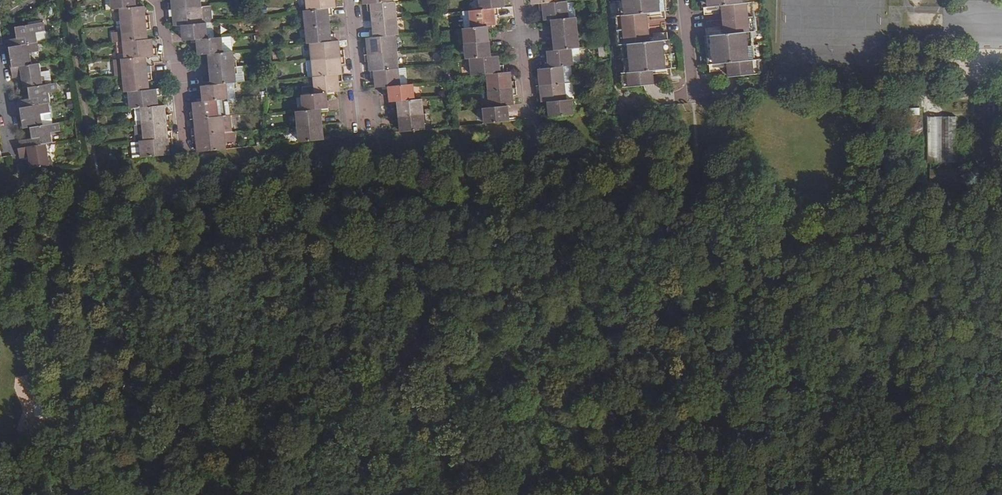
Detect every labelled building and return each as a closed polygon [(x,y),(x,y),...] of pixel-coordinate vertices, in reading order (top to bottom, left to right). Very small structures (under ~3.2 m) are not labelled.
[(104,10),(111,9),(111,0),(103,0),(104,10)] [(111,9),(119,8),(135,7),(134,0),(111,0),(111,9)] [(168,9),(200,6),(199,0),(171,0),(171,2),(167,2),(168,9)] [(306,10),(332,8),(335,7),(334,0),(305,0),(306,10)] [(479,10),(497,8),(503,7),(502,0),(478,0),(479,10)] [(568,18),(575,17),(573,0),(566,1),(568,18)] [(619,16),(615,17),(617,46),(622,46),(625,73),(620,74),(622,89),(653,86),(652,71),(670,69),(667,41),(649,43),(646,14),(664,12),(663,0),(617,0),(619,16)] [(703,8),(721,6),(724,35),(705,37),(708,65),(727,63),(728,78),(760,74),(758,61),(754,61),(751,32),(755,32),(752,3),(748,3),(747,0),(702,0),(703,8)] [(370,11),(371,20),(397,18),(395,1),(390,2),(366,4),(367,11),(370,11)] [(550,19),(568,18),(566,1),(556,2),(538,4),(539,12),(543,11),(544,20),(550,19)] [(119,8),(121,25),(149,22),(148,16),(144,16),(143,6),(135,7),(119,8)] [(200,6),(168,9),(169,17),(173,16),(173,26),(181,25),(202,23),(200,6)] [(207,6),(200,6),(202,23),(206,23),(209,22),(207,6)] [(302,10),(304,27),(329,24),(329,18),(333,18),(332,8),(306,10),(302,10)] [(468,11),(470,27),(486,26),(495,25),(494,16),(498,16),(497,8),(479,10),(468,11)] [(552,35),(576,33),(575,17),(568,18),(550,19),(552,35)] [(397,18),(371,20),(372,30),(368,30),(369,37),(394,35),(398,35),(397,18)] [(17,38),(2,40),(3,48),(6,47),(11,79),(20,77),(22,88),(28,87),(30,98),(15,101),(20,129),(28,127),(30,139),(21,140),(18,141),(19,147),(16,148),(18,159),(27,158),(29,168),(52,164),(50,155),(47,156),(45,143),(52,142),(49,131),(59,130),(58,121),(41,123),(39,114),(51,112),(48,93),(56,91),(55,82),(42,85),(39,64),(32,66),(29,54),(38,53),(35,34),(45,33),(44,22),(15,27),(17,38)] [(149,22),(121,25),(122,31),(111,32),(112,42),(117,42),(123,41),(146,39),(145,29),(150,29),(149,22)] [(181,25),(183,41),(196,39),(208,38),(206,23),(202,23),(181,25)] [(304,27),(306,44),(309,43),(335,41),(334,33),(330,34),(329,24),(304,27)] [(462,28),(463,44),(488,41),(486,26),(470,27),(462,28)] [(553,50),(570,49),(578,48),(576,33),(552,35),(553,50)] [(369,37),(365,38),(366,49),(362,49),(363,55),(396,52),(394,35),(369,37)] [(230,36),(223,37),(224,52),(232,51),(230,36)] [(196,39),(197,48),(198,55),(208,54),(224,52),(223,37),(213,38),(208,38),(196,39)] [(125,58),(145,56),(157,55),(156,49),(152,49),(151,38),(146,39),(123,41),(125,58)] [(123,41),(117,42),(118,59),(125,58),(123,41)] [(309,43),(311,60),(344,57),(343,50),(339,50),(338,41),(335,41),(309,43)] [(463,44),(465,59),(469,59),(490,57),(488,41),(463,44)] [(562,67),(572,66),(570,49),(553,50),(546,51),(548,61),(543,62),(544,69),(562,67)] [(571,51),(572,66),(580,65),(579,50),(571,51)] [(224,52),(208,54),(209,69),(234,67),(233,51),(232,51),(224,52)] [(396,52),(363,55),(363,63),(368,63),(368,71),(398,68),(396,52)] [(118,59),(114,59),(116,76),(122,75),(151,73),(150,66),(146,66),(145,56),(125,58),(118,59)] [(469,59),(470,76),(485,74),(503,73),(502,64),(499,65),(498,56),(490,57),(469,59)] [(311,60),(312,77),(341,74),(341,66),(345,65),(344,57),(311,60)] [(304,61),(305,77),(312,77),(311,60),(304,61)] [(241,66),(234,67),(236,82),(243,81),(241,66)] [(234,67),(209,69),(211,84),(227,83),(236,82),(234,67)] [(535,86),(563,83),(562,67),(544,69),(537,69),(538,79),(535,80),(535,86)] [(374,79),(374,88),(378,87),(387,86),(399,85),(398,68),(368,71),(369,79),(374,79)] [(485,74),(487,91),(515,88),(514,81),(510,81),(509,72),(503,73),(485,74)] [(122,75),(124,92),(128,92),(149,89),(148,81),(152,81),(151,73),(122,75)] [(312,77),(314,93),(326,92),(335,91),(340,91),(339,82),(342,82),(341,74),(312,77)] [(211,84),(201,85),(202,92),(203,101),(216,100),(228,99),(227,83),(211,84)] [(547,102),(565,100),(563,83),(535,86),(536,93),(540,92),(541,103),(547,102)] [(388,102),(397,101),(415,99),(413,84),(406,85),(399,85),(387,86),(388,102)] [(488,108),(506,106),(513,105),(512,95),(515,95),(515,88),(487,91),(488,108)] [(128,92),(130,108),(133,108),(139,107),(158,106),(157,97),(161,97),(160,89),(149,89),(128,92)] [(302,110),(321,108),(328,108),(326,92),(314,93),(300,95),(302,110)] [(397,101),(398,116),(423,114),(422,99),(415,99),(397,101)] [(192,102),(194,119),(218,117),(216,100),(203,101),(192,102)] [(549,117),(572,115),(571,100),(565,100),(547,102),(549,117)] [(140,124),(165,122),(169,121),(168,113),(164,114),(163,105),(158,106),(139,107),(140,124)] [(482,108),(484,124),(508,121),(506,106),(488,108),(482,108)] [(295,111),(297,127),(323,124),(321,108),(302,110),(295,111)] [(398,116),(400,132),(425,130),(423,114),(398,116)] [(194,119),(195,135),(224,132),(222,116),(218,117),(194,119)] [(940,162),(940,116),(924,116),(925,162),(940,162)] [(950,123),(951,116),(940,116),(940,162),(955,162),(955,123),(950,123)] [(138,141),(142,140),(171,138),(170,130),(166,131),(165,122),(140,124),(133,125),(134,141),(138,141)] [(297,127),(299,142),(324,140),(323,124),(297,127)] [(195,135),(197,152),(225,149),(224,141),(234,140),(233,132),(230,132),(224,132),(195,135)] [(138,142),(140,158),(169,155),(168,148),(172,148),(171,138),(142,140),(138,141),(138,142)] [(129,143),(130,159),(140,158),(138,142),(129,143)] [(954,169),(928,169),(928,180),(954,180),(954,169)]
